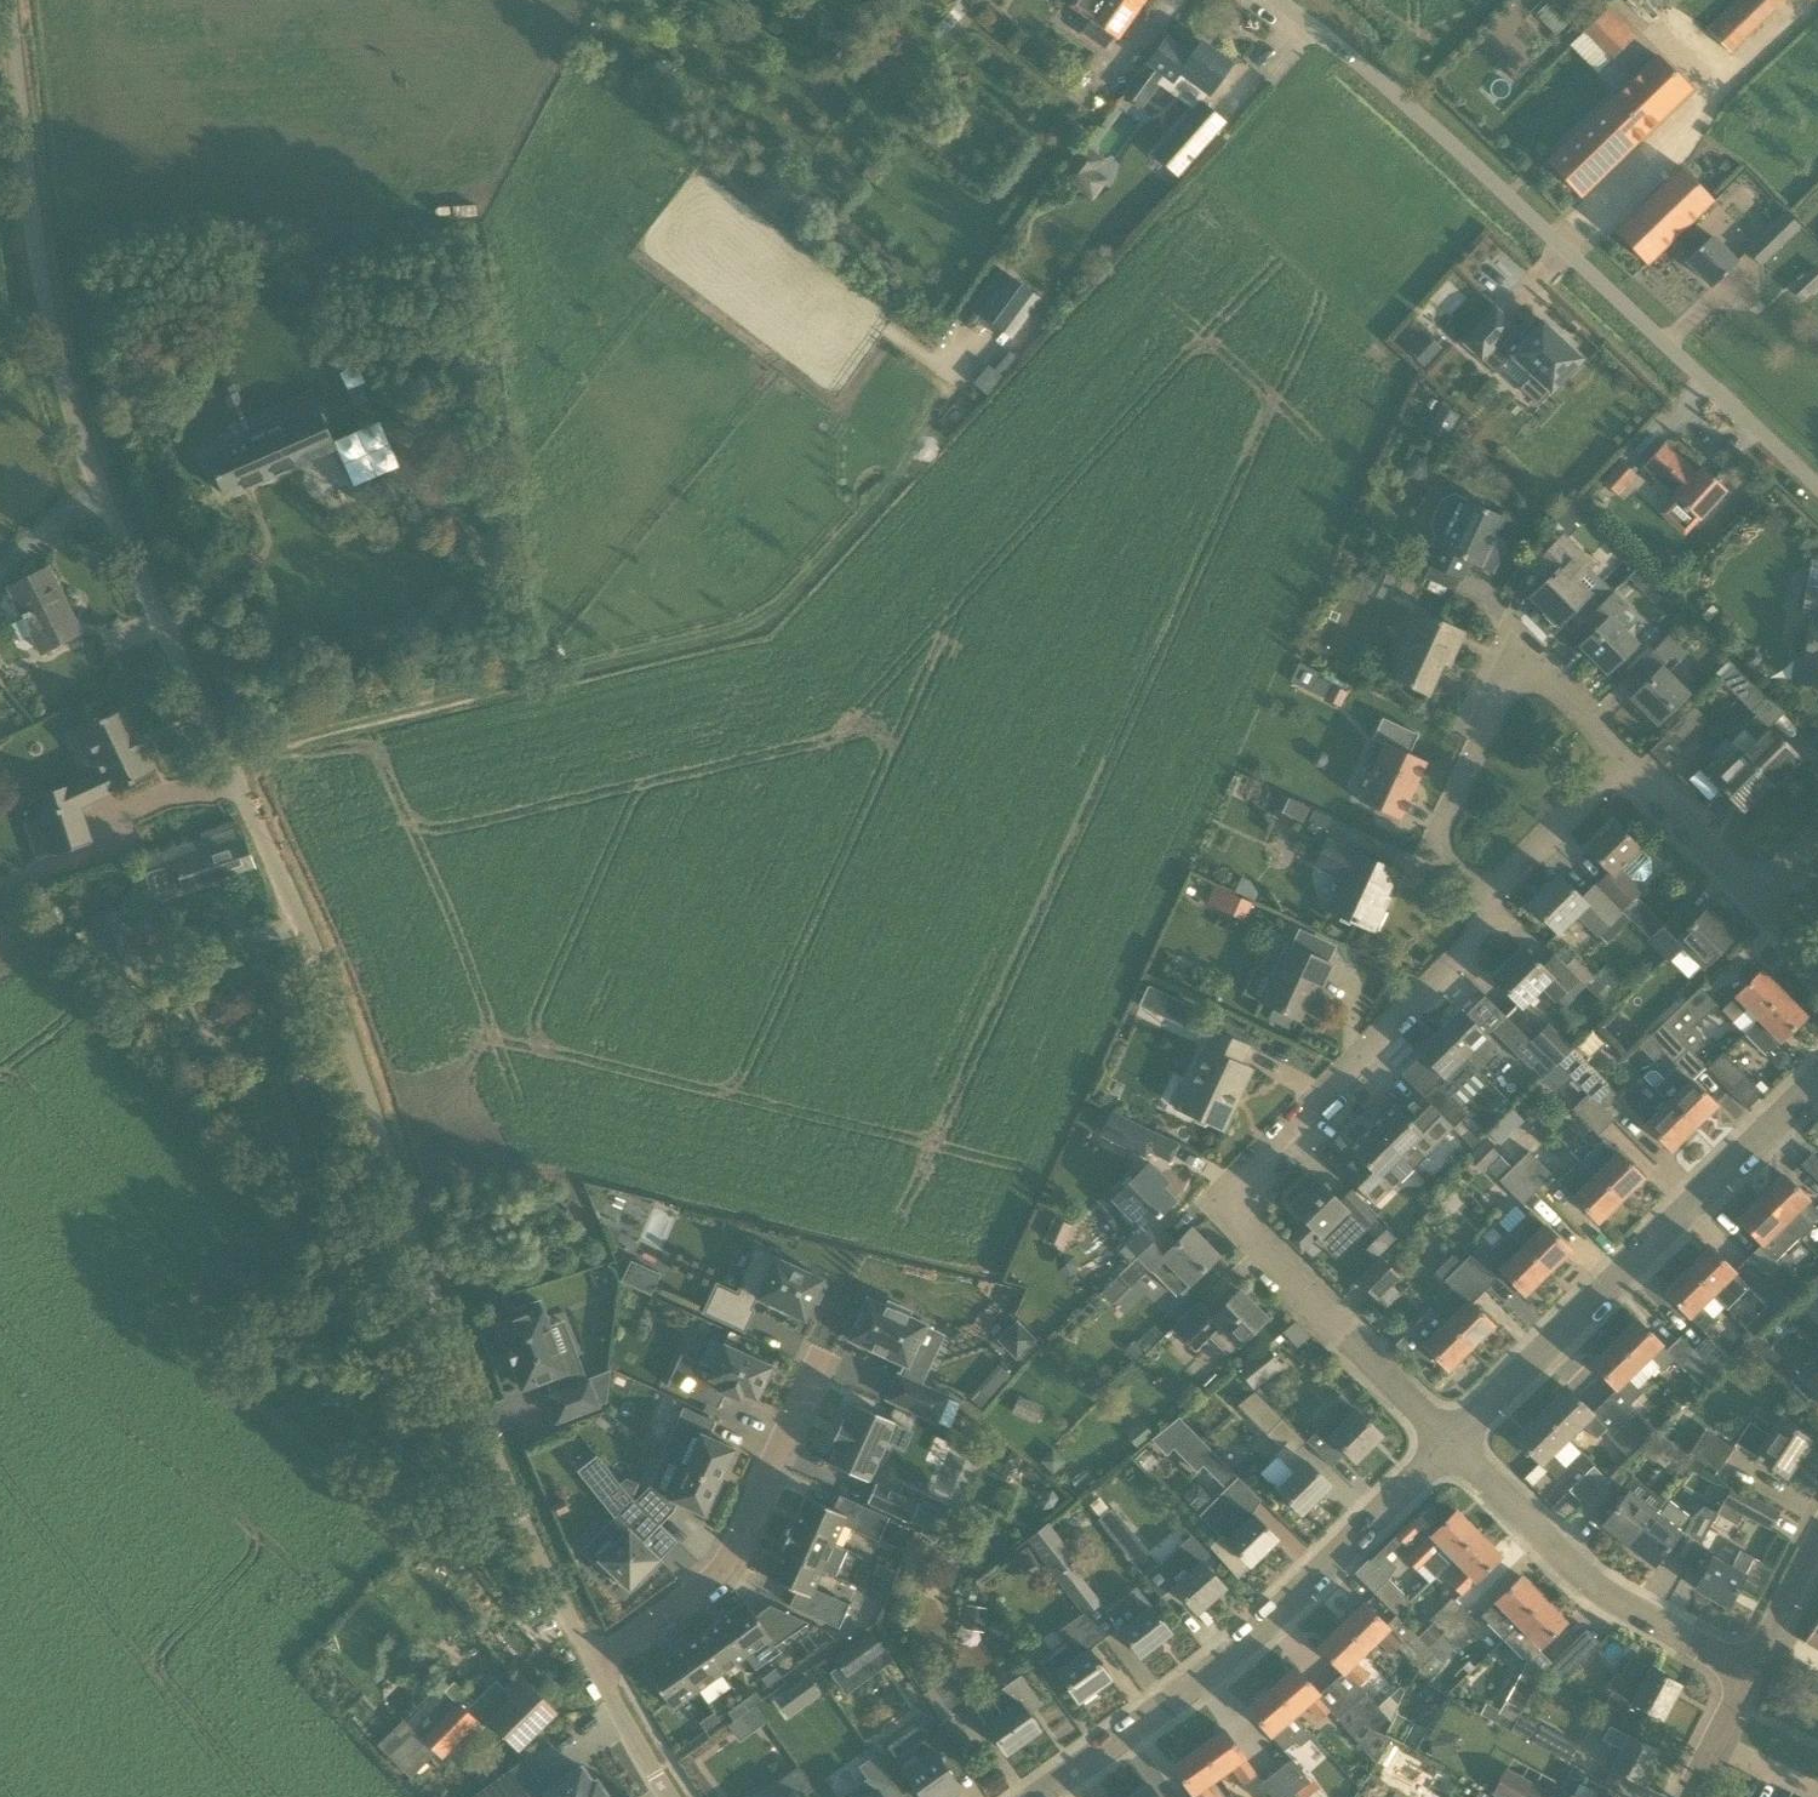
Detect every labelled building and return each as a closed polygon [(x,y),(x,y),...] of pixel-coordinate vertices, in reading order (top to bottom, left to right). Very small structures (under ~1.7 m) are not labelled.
[(1074,9),(1090,20),(1080,33),(1104,50),(1114,37),(1117,39),(1145,0),(1080,0),(1074,9)] [(1705,26),(1729,51),(1783,0),(1732,0),(1705,26)] [(1583,31),(1611,61),(1637,37),(1609,7),(1583,31)] [(1173,82),(1180,72),(1210,94),(1231,65),(1201,42),(1190,56),(1166,38),(1124,95),(1141,107),(1164,75),(1173,82)] [(1548,161),(1581,196),(1691,90),(1657,55),(1548,161)] [(1154,154),(1178,175),(1224,123),(1201,102),(1154,154)] [(1065,176),(1079,186),(1090,172),(1075,161),(1065,176)] [(1686,260),(1712,287),(1737,263),(1711,236),(1705,242),(1688,225),(1713,200),(1681,167),(1615,231),(1647,264),(1674,238),(1691,256),(1686,260)] [(1760,265),(1800,226),(1787,212),(1746,251),(1760,265)] [(1002,262),(974,301),(1015,330),(1042,291),(1002,262)] [(1817,287),(1817,267),(1815,264),(1791,287),(1804,300),(1817,287)] [(1549,392),(1551,393),(1567,375),(1572,380),(1584,367),(1579,362),(1583,359),(1567,344),(1568,343),(1558,334),(1558,335),(1542,320),(1524,340),(1512,328),(1515,325),(1496,308),(1463,343),(1495,373),(1511,356),(1533,376),(1521,388),(1538,404),(1549,392)] [(1427,364),(1445,346),(1431,332),(1413,350),(1427,364)] [(208,457),(226,496),(336,448),(335,446),(353,438),(330,385),(250,420),(257,436),(208,457)] [(222,393),(229,408),(241,402),(234,387),(222,393)] [(361,388),(346,394),(352,409),(367,402),(361,388)] [(1448,437),(1462,414),(1444,403),(1430,426),(1448,437)] [(1699,520),(1726,490),(1701,467),(1696,472),(1664,443),(1643,466),(1675,496),(1674,497),(1699,520)] [(1601,482),(1615,494),(1635,473),(1621,460),(1601,482)] [(1504,519),(1466,501),(1467,498),(1454,492),(1441,498),(1430,520),(1434,536),(1431,544),(1437,547),(1429,563),(1462,579),(1470,561),(1492,572),(1506,543),(1495,538),(1504,519)] [(1592,524),(1577,544),(1597,558),(1611,537),(1592,524)] [(1586,617),(1585,620),(1613,591),(1590,567),(1592,565),(1562,535),(1538,558),(1553,574),(1530,596),(1559,625),(1577,607),(1586,617)] [(1345,580),(1379,597),(1391,575),(1357,557),(1345,580)] [(7,585),(40,652),(80,632),(80,631),(72,634),(63,617),(70,614),(71,616),(72,616),(47,565),(7,585)] [(1805,588),(1803,610),(1815,612),(1812,627),(1806,658),(1797,657),(1793,681),(1817,685),(1817,590),(1805,588)] [(1639,617),(1613,591),(1585,620),(1595,630),(1579,646),(1607,673),(1637,643),(1624,631),(1639,617)] [(1455,651),(1464,633),(1416,611),(1408,629),(1414,632),(1393,678),(1429,694),(1450,648),(1455,651)] [(1631,697),(1657,724),(1688,693),(1667,672),(1685,655),(1666,637),(1640,663),(1652,676),(1631,697)] [(1743,727),(1744,729),(1731,742),(1768,783),(1772,787),(1800,759),(1768,727),(1784,711),(1766,693),(1764,696),(1735,666),(1721,680),(1755,715),(1743,727)] [(1332,698),(1339,685),(1322,676),(1315,689),(1332,698)] [(1649,751),(1664,766),(1709,721),(1695,706),(1649,751)] [(94,753),(85,757),(93,776),(82,782),(91,801),(112,791),(112,792),(156,771),(146,749),(142,751),(122,710),(82,729),(94,753)] [(1359,801),(1399,819),(1426,762),(1409,754),(1418,734),(1382,717),(1372,739),(1385,745),(1359,801)] [(1715,757),(1702,769),(1741,810),(1768,783),(1731,742),(1726,737),(1710,752),(1715,757)] [(1273,805),(1305,820),(1311,808),(1279,793),(1273,805)] [(89,806),(29,825),(41,862),(101,843),(89,806)] [(1607,872),(1594,885),(1621,912),(1642,891),(1631,879),(1643,880),(1651,872),(1651,861),(1639,849),(1640,848),(1613,820),(1584,849),(1607,872)] [(203,839),(157,854),(142,859),(152,898),(168,894),(255,865),(245,839),(238,842),(234,829),(203,840),(203,839)] [(1327,911),(1373,932),(1384,909),(1380,907),(1397,872),(1354,853),(1353,853),(1326,841),(1315,866),(1342,878),(1327,911)] [(1597,935),(1598,934),(1621,912),(1594,885),(1580,898),(1558,875),(1528,904),(1557,933),(1577,914),(1597,935)] [(1246,920),(1263,885),(1245,877),(1238,892),(1219,883),(1210,903),(1246,920)] [(128,906),(82,921),(87,938),(79,941),(88,971),(97,968),(102,981),(148,966),(128,906)] [(1734,937),(1707,909),(1689,926),(1676,912),(1648,940),(1668,960),(1682,947),(1703,967),(1734,937)] [(1621,912),(1598,934),(1607,943),(1629,921),(1628,919),(1621,912)] [(1256,967),(1243,993),(1298,1019),(1308,996),(1315,999),(1316,997),(1313,996),(1317,987),(1320,989),(1329,968),(1287,945),(1273,975),(1256,967)] [(1555,1000),(1578,978),(1555,955),(1542,968),(1522,948),(1492,978),(1521,1007),(1542,986),(1555,1000)] [(1736,996),(1722,1010),(1744,1033),(1783,994),(1761,971),(1736,996)] [(1608,984),(1595,996),(1611,1011),(1623,999),(1608,984)] [(1148,986),(1138,1005),(1192,1030),(1201,1011),(1148,986)] [(1684,1003),(1662,1024),(1688,1050),(1693,1056),(1703,1046),(1700,1033),(1695,1027),(1701,1021),(1718,1005),(1701,987),(1684,1003)] [(1783,994),(1744,1033),(1766,1055),(1780,1041),(1781,1041),(1806,1017),(1783,994)] [(1497,1048),(1485,1037),(1487,1035),(1460,1009),(1438,1031),(1476,1068),(1497,1048)] [(1530,1067),(1541,1078),(1554,1065),(1530,1040),(1529,1041),(1504,1016),(1489,1030),(1527,1069),(1530,1067)] [(1557,1064),(1573,1049),(1548,1023),(1530,1040),(1554,1065),(1555,1066),(1557,1064)] [(1688,1050),(1662,1024),(1648,1037),(1673,1064),(1688,1050)] [(1177,1108),(1223,1129),(1233,1107),(1229,1104),(1233,1095),(1238,1097),(1251,1070),(1240,1065),(1248,1047),(1213,1031),(1177,1108)] [(1452,1127),(1462,1137),(1468,1130),(1459,1121),(1466,1113),(1459,1106),(1487,1079),(1476,1068),(1438,1031),(1416,1052),(1449,1085),(1430,1104),(1452,1127)] [(1620,1095),(1582,1057),(1573,1049),(1557,1064),(1585,1093),(1586,1093),(1612,1119),(1626,1104),(1628,1103),(1620,1095)] [(1747,1109),(1763,1093),(1723,1053),(1707,1069),(1747,1109)] [(1692,1080),(1691,1081),(1677,1066),(1654,1088),(1693,1128),(1716,1105),(1692,1080)] [(1620,1095),(1628,1103),(1626,1104),(1670,1150),(1693,1128),(1654,1088),(1654,1089),(1648,1083),(1640,1075),(1620,1095)] [(1596,1135),(1612,1119),(1586,1093),(1585,1093),(1570,1109),(1596,1135)] [(1424,1155),(1452,1127),(1430,1104),(1411,1122),(1394,1105),(1371,1127),(1413,1169),(1425,1157),(1424,1155)] [(1110,1112),(1099,1134),(1145,1157),(1156,1134),(1110,1112)] [(1343,1174),(1374,1205),(1399,1180),(1400,1181),(1413,1169),(1371,1127),(1349,1149),(1358,1158),(1343,1174)] [(1468,1130),(1462,1137),(1472,1147),(1480,1140),(1469,1130),(1468,1130)] [(1604,1138),(1581,1161),(1620,1200),(1643,1178),(1618,1152),(1604,1138)] [(1483,1172),(1499,1155),(1483,1139),(1466,1156),(1483,1172)] [(1528,1150),(1513,1165),(1536,1188),(1551,1174),(1528,1150)] [(1817,1182),(1817,1159),(1812,1153),(1800,1165),(1817,1182)] [(1620,1200),(1581,1161),(1559,1183),(1573,1197),(1597,1223),(1620,1200)] [(1113,1199),(1119,1205),(1143,1230),(1174,1200),(1161,1186),(1166,1181),(1149,1163),(1113,1199)] [(1536,1188),(1513,1165),(1498,1180),(1521,1203),(1536,1188)] [(1799,1236),(1817,1218),(1817,1210),(1783,1175),(1761,1197),(1785,1222),(1799,1236)] [(1317,1181),(1291,1206),(1306,1222),(1289,1239),(1301,1252),(1318,1234),(1330,1246),(1329,1246),(1331,1247),(1332,1246),(1336,1246),(1338,1244),(1338,1240),(1345,1234),(1349,1238),(1361,1227),(1362,1228),(1376,1214),(1352,1190),(1339,1203),(1317,1181)] [(1785,1222),(1761,1197),(1738,1219),(1763,1244),(1777,1259),(1788,1247),(1774,1233),(1785,1222)] [(1508,1233),(1522,1247),(1547,1272),(1569,1250),(1545,1225),(1530,1211),(1508,1233)] [(1053,1217),(1043,1239),(1061,1247),(1070,1225),(1053,1217)] [(1148,1267),(1177,1296),(1218,1255),(1192,1228),(1176,1244),(1163,1230),(1118,1275),(1129,1286),(1148,1267)] [(1480,1245),(1462,1263),(1486,1287),(1502,1272),(1524,1295),(1547,1272),(1522,1247),(1508,1233),(1488,1253),(1480,1245)] [(1723,1284),(1737,1298),(1749,1287),(1734,1273),(1735,1272),(1710,1247),(1687,1269),(1712,1295),(1723,1284)] [(1457,1312),(1446,1323),(1470,1348),(1493,1325),(1471,1302),(1486,1287),(1462,1263),(1461,1264),(1451,1254),(1434,1270),(1452,1288),(1442,1297),(1457,1312)] [(704,1313),(744,1331),(753,1311),(750,1309),(755,1297),(771,1304),(771,1305),(785,1311),(785,1310),(805,1319),(814,1300),(818,1302),(825,1286),(821,1284),(823,1280),(775,1258),(767,1276),(761,1273),(756,1283),(745,1278),(738,1293),(717,1284),(704,1313)] [(1359,1281),(1377,1298),(1399,1275),(1382,1258),(1359,1281)] [(650,1292),(658,1274),(632,1262),(623,1280),(650,1292)] [(1767,1277),(1790,1301),(1804,1287),(1781,1263),(1767,1277)] [(1712,1295),(1687,1269),(1664,1292),(1689,1317),(1690,1317),(1704,1331),(1715,1320),(1712,1317),(1723,1306),(1712,1295)] [(1809,1284),(1817,1295),(1817,1275),(1809,1284)] [(1752,1292),(1768,1308),(1775,1315),(1790,1301),(1767,1277),(1752,1292)] [(1209,1336),(1227,1355),(1238,1344),(1266,1318),(1239,1291),(1212,1316),(1198,1302),(1171,1327),(1194,1350),(1209,1336)] [(936,1422),(948,1396),(920,1384),(928,1368),(917,1363),(923,1349),(916,1346),(925,1325),(907,1317),(910,1312),(888,1302),(886,1308),(868,1299),(850,1339),(905,1365),(901,1375),(898,1374),(887,1399),(936,1422)] [(558,1421),(597,1406),(587,1379),(576,1350),(560,1356),(539,1300),(513,1310),(516,1319),(499,1325),(508,1350),(507,1350),(508,1353),(510,1352),(513,1361),(512,1362),(513,1365),(514,1364),(523,1388),(547,1380),(552,1394),(548,1396),(558,1421)] [(1446,1323),(1431,1308),(1395,1344),(1420,1370),(1434,1356),(1448,1370),(1470,1348),(1446,1323)] [(1637,1319),(1614,1342),(1640,1368),(1651,1357),(1664,1370),(1675,1359),(1702,1387),(1716,1372),(1693,1349),(1680,1335),(1666,1349),(1637,1319)] [(1034,1340),(1017,1323),(1007,1332),(1007,1348),(1017,1357),(1034,1340)] [(1767,1368),(1780,1381),(1792,1369),(1758,1333),(1747,1343),(1769,1366),(1767,1368)] [(1708,1335),(1693,1349),(1716,1372),(1731,1358),(1708,1335)] [(1591,1364),(1630,1403),(1642,1392),(1629,1379),(1640,1368),(1614,1342),(1591,1364)] [(718,1408),(725,1394),(741,1401),(744,1395),(757,1401),(773,1366),(724,1344),(713,1368),(681,1354),(667,1385),(718,1408)] [(1281,1364),(1265,1346),(1237,1370),(1253,1388),(1281,1364)] [(610,1370),(587,1379),(597,1406),(607,1402),(610,1370)] [(1806,1384),(1817,1397),(1817,1372),(1806,1384)] [(978,1388),(970,1398),(980,1406),(988,1397),(978,1388)] [(1281,1418),(1253,1388),(1237,1405),(1265,1434),(1281,1418)] [(1580,1423),(1595,1438),(1606,1428),(1591,1413),(1567,1388),(1541,1414),(1565,1437),(1580,1423)] [(1306,1441),(1331,1467),(1345,1452),(1355,1462),(1382,1435),(1341,1394),(1330,1405),(1337,1412),(1306,1441)] [(1042,1405),(1019,1395),(1011,1413),(1031,1422),(1034,1423),(1042,1405)] [(856,1404),(848,1420),(843,1418),(837,1431),(831,1445),(836,1447),(829,1464),(868,1482),(895,1422),(856,1404)] [(700,1435),(685,1467),(720,1482),(735,1449),(708,1437),(715,1422),(683,1407),(676,1424),(700,1435)] [(1623,1423),(1643,1443),(1657,1430),(1637,1409),(1623,1423)] [(1565,1437),(1541,1414),(1515,1440),(1539,1463),(1546,1470),(1555,1478),(1580,1452),(1565,1437)] [(1178,1453),(1198,1436),(1182,1419),(1164,1436),(1172,1444),(1171,1445),(1178,1453)] [(1809,1440),(1810,1441),(1811,1440),(1779,1419),(1768,1435),(1749,1423),(1736,1443),(1755,1455),(1755,1457),(1786,1477),(1786,1476),(1785,1475),(1809,1440)] [(1643,1443),(1623,1423),(1609,1436),(1629,1457),(1643,1443)] [(1718,1471),(1734,1448),(1706,1429),(1690,1453),(1718,1471)] [(1198,1436),(1178,1453),(1195,1470),(1202,1463),(1225,1487),(1236,1476),(1198,1436)] [(1304,1460),(1286,1442),(1274,1453),(1293,1471),(1275,1489),(1302,1515),(1331,1486),(1305,1460),(1304,1460)] [(720,1482),(685,1467),(677,1463),(663,1495),(648,1488),(635,1501),(660,1525),(673,1511),(677,1503),(705,1515),(710,1503),(713,1505),(721,1488),(718,1486),(720,1482)] [(1569,1491),(1582,1504),(1607,1479),(1593,1465),(1569,1491)] [(1602,1525),(1628,1545),(1665,1498),(1664,1499),(1634,1476),(1632,1478),(1619,1467),(1607,1479),(1582,1504),(1598,1520),(1600,1519),(1608,1509),(1612,1512),(1602,1525)] [(876,1483),(867,1502),(910,1522),(919,1503),(876,1483)] [(1748,1495),(1731,1486),(1722,1502),(1741,1513),(1769,1528),(1778,1511),(1748,1495)] [(1225,1541),(1250,1566),(1277,1539),(1252,1515),(1232,1494),(1222,1505),(1217,1499),(1201,1516),(1226,1541),(1225,1541)] [(793,1523),(792,1525),(834,1544),(842,1524),(878,1541),(889,1517),(840,1495),(833,1509),(807,1498),(795,1524),(793,1523)] [(660,1525),(635,1501),(632,1498),(602,1528),(616,1542),(596,1562),(593,1560),(592,1562),(614,1583),(615,1582),(614,1581),(617,1578),(629,1590),(641,1578),(642,1579),(662,1559),(661,1558),(660,1559),(643,1542),(660,1525)] [(1697,1546),(1716,1513),(1704,1507),(1690,1518),(1665,1498),(1628,1545),(1654,1566),(1679,1533),(1697,1546)] [(1097,1518),(1143,1576),(1157,1564),(1111,1507),(1097,1518)] [(1421,1564),(1434,1577),(1478,1534),(1456,1511),(1406,1560),(1415,1570),(1421,1564)] [(1043,1526),(1031,1535),(1027,1539),(1084,1613),(1104,1639),(1118,1628),(1140,1657),(1171,1633),(1136,1588),(1107,1610),(1071,1564),(1076,1559),(1047,1523),(1043,1526)] [(792,1525),(781,1550),(822,1569),(834,1544),(792,1525)] [(1478,1534),(1453,1558),(1464,1569),(1450,1583),(1461,1595),(1475,1581),(1476,1581),(1501,1557),(1478,1534)] [(1173,1585),(1197,1613),(1225,1588),(1200,1560),(1199,1561),(1183,1543),(1171,1554),(1187,1572),(1173,1585)] [(814,1588),(822,1569),(781,1550),(780,1552),(782,1552),(770,1579),(796,1591),(790,1605),(839,1628),(849,1604),(814,1588)] [(1695,1589),(1728,1606),(1753,1558),(1740,1551),(1731,1568),(1712,1558),(1695,1589)] [(878,1563),(874,1573),(890,1580),(894,1570),(878,1563)] [(1504,1638),(1543,1600),(1521,1576),(1496,1601),(1496,1602),(1482,1616),(1504,1638)] [(1374,1593),(1395,1615),(1409,1600),(1388,1579),(1374,1593)] [(1430,1620),(1432,1622),(1443,1634),(1466,1612),(1452,1598),(1430,1620)] [(1504,1638),(1526,1661),(1541,1647),(1566,1622),(1543,1600),(1504,1638)] [(720,1621),(745,1657),(771,1638),(775,1644),(807,1622),(770,1605),(755,1616),(746,1603),(720,1621)] [(1398,1647),(1418,1669),(1433,1655),(1434,1654),(1428,1649),(1429,1648),(1417,1637),(1395,1615),(1385,1624),(1364,1603),(1341,1625),(1366,1650),(1376,1640),(1391,1654),(1398,1647)] [(968,1605),(968,1624),(990,1625),(990,1605),(968,1605)] [(1456,1646),(1457,1648),(1479,1625),(1466,1612),(1443,1634),(1456,1646)] [(1057,1632),(1065,1643),(1039,1661),(1051,1677),(1058,1672),(1079,1702),(1110,1679),(1088,1650),(1104,1639),(1084,1613),(1057,1632)] [(1817,1648),(1817,1619),(1805,1641),(1817,1648)] [(745,1657),(720,1621),(696,1638),(722,1674),(745,1657)] [(1432,1622),(1417,1637),(1429,1648),(1443,1634),(1432,1622)] [(1355,1661),(1366,1650),(1341,1625),(1318,1648),(1343,1673),(1344,1672),(1358,1687),(1369,1675),(1355,1661)] [(1443,1634),(1429,1648),(1434,1654),(1433,1655),(1440,1662),(1456,1646),(1443,1634)] [(722,1674),(696,1638),(673,1655),(698,1691),(722,1674)] [(1572,1643),(1544,1671),(1562,1681),(1586,1657),(1572,1643)] [(673,1709),(698,1691),(673,1655),(647,1673),(673,1709)] [(1680,1685),(1629,1658),(1621,1674),(1641,1685),(1632,1702),(1662,1719),(1680,1685)] [(1271,1688),(1294,1715),(1306,1705),(1319,1720),(1331,1710),(1318,1694),(1295,1667),(1271,1688)] [(761,1678),(767,1687),(781,1677),(775,1668),(761,1678)] [(1504,1700),(1521,1710),(1538,1679),(1521,1670),(1504,1700)] [(975,1708),(950,1674),(923,1694),(942,1720),(954,1712),(959,1719),(975,1708)] [(556,1713),(518,1675),(503,1690),(511,1697),(489,1719),(519,1749),(556,1713)] [(986,1724),(1006,1754),(1040,1730),(1029,1715),(1043,1705),(1021,1675),(990,1697),(1002,1713),(986,1724)] [(1294,1715),(1271,1688),(1247,1710),(1270,1736),(1283,1751),(1295,1741),(1299,1747),(1312,1736),(1294,1715)] [(401,1719),(377,1744),(411,1778),(427,1761),(435,1752),(442,1758),(478,1722),(457,1701),(455,1703),(441,1689),(407,1724),(401,1719)] [(756,1691),(742,1702),(748,1710),(762,1700),(756,1691)] [(1352,1706),(1374,1730),(1388,1716),(1366,1694),(1352,1706)] [(1499,1710),(1492,1721),(1511,1731),(1520,1715),(1519,1714),(1521,1710),(1504,1700),(1499,1710)] [(728,1712),(734,1720),(748,1710),(742,1702),(728,1712)] [(1337,1719),(1357,1743),(1353,1747),(1356,1750),(1360,1746),(1376,1763),(1391,1738),(1374,1730),(1352,1706),(1337,1719)] [(714,1712),(700,1723),(706,1731),(719,1721),(714,1712)] [(960,1787),(946,1769),(960,1759),(941,1728),(933,1715),(919,1725),(928,1737),(915,1747),(896,1761),(903,1771),(922,1796),(946,1796),(960,1787)] [(1576,1746),(1539,1725),(1530,1741),(1568,1761),(1576,1746)] [(1640,1783),(1657,1750),(1629,1735),(1609,1726),(1602,1739),(1621,1749),(1612,1768),(1640,1783)] [(1231,1767),(1251,1795),(1256,1796),(1259,1796),(1268,1791),(1272,1796),(1287,1796),(1293,1793),(1276,1770),(1260,1781),(1244,1758),(1245,1758),(1224,1729),(1198,1748),(1219,1776),(1231,1767)] [(1433,1757),(1456,1754),(1453,1731),(1429,1734),(1433,1757)] [(1194,1796),(1214,1796),(1206,1785),(1219,1776),(1198,1748),(1172,1766),(1194,1796)] [(874,1755),(858,1766),(867,1779),(841,1796),(904,1796),(874,1755)] [(1291,1759),(1276,1770),(1293,1793),(1318,1775),(1307,1759),(1297,1766),(1291,1759)] [(607,1796),(596,1781),(593,1783),(582,1767),(547,1791),(524,1760),(476,1796),(607,1796)] [(798,1767),(766,1790),(771,1796),(818,1796),(798,1767)] [(1504,1768),(1491,1792),(1500,1796),(1556,1796),(1504,1768)] [(1148,1784),(1129,1796),(1158,1796),(1148,1784)]
